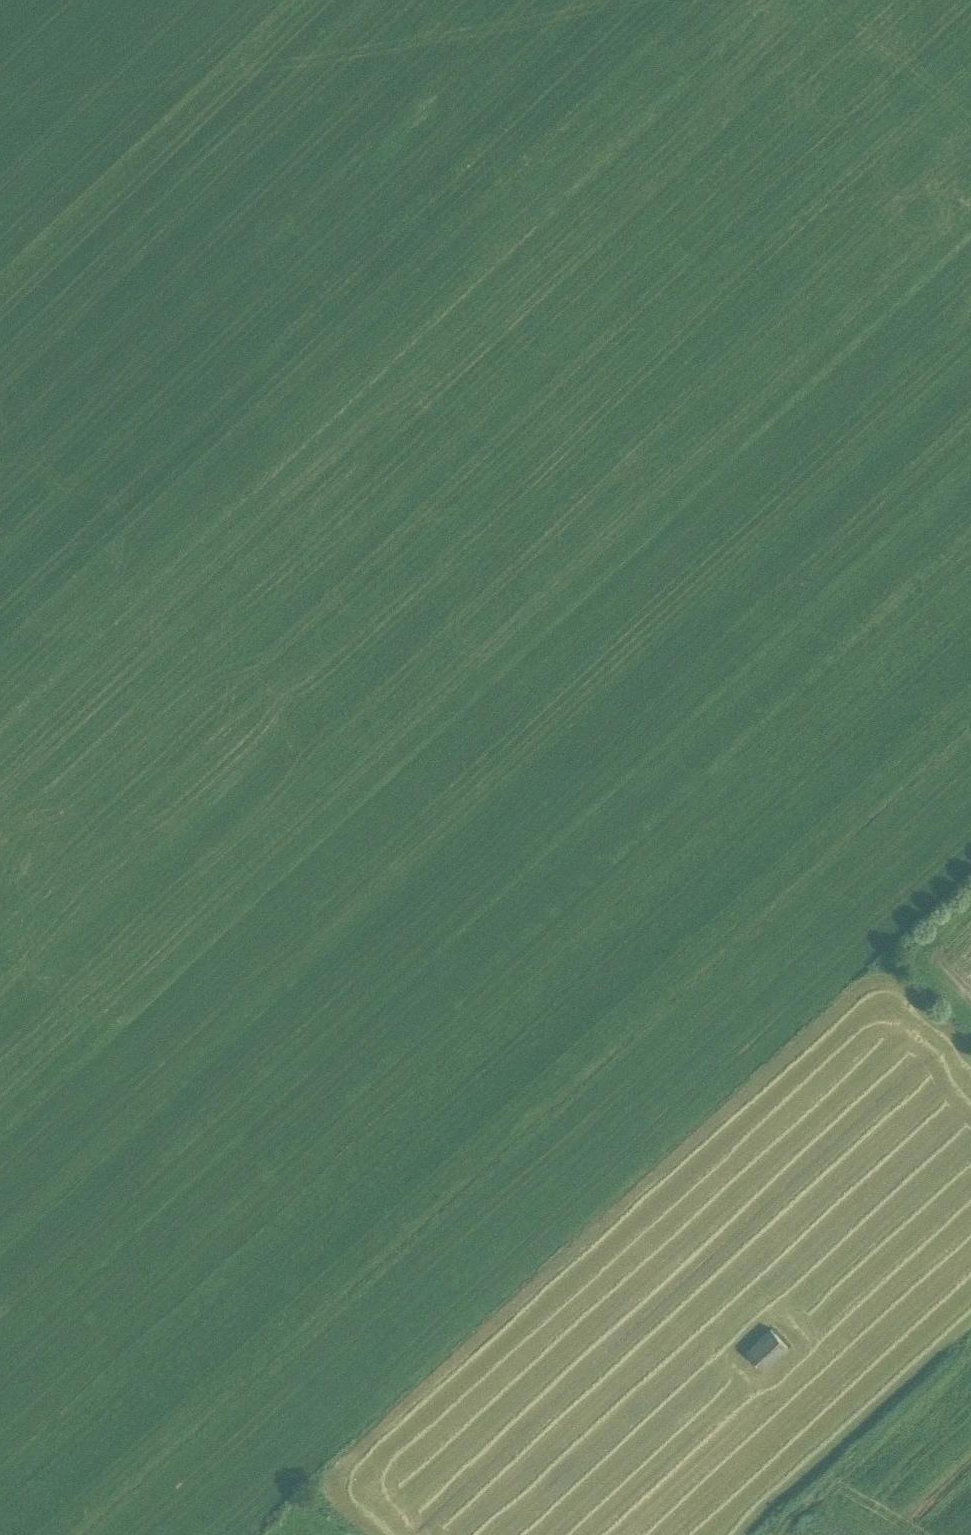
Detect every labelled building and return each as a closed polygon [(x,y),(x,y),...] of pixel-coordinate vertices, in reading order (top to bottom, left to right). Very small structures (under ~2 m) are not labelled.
[(765,1369),(788,1346),(769,1327),(746,1350),(765,1369)]
